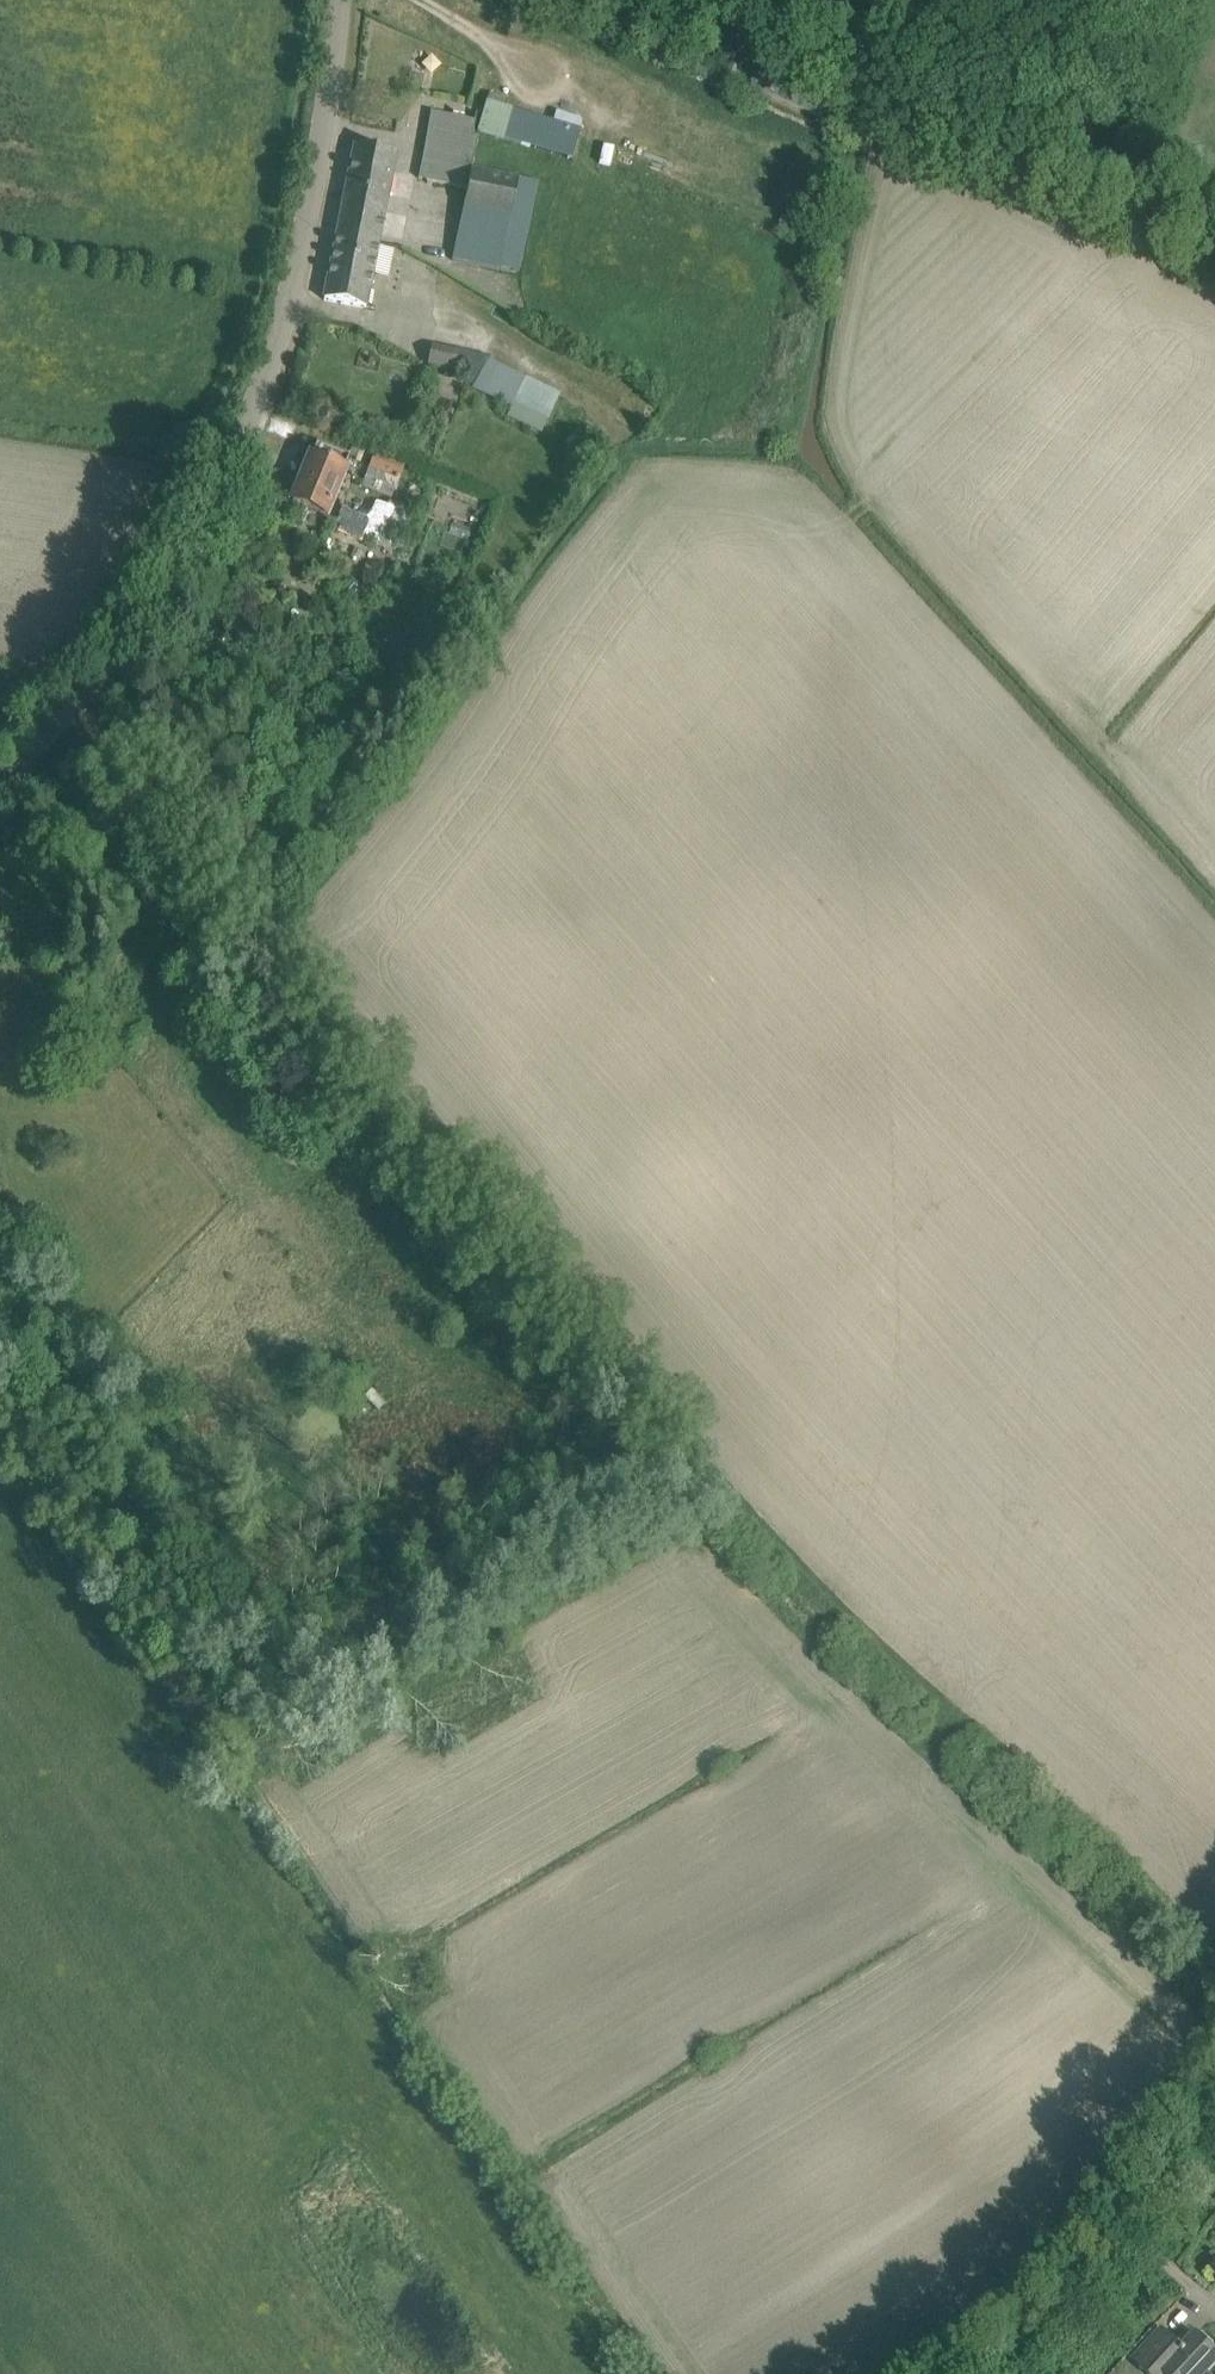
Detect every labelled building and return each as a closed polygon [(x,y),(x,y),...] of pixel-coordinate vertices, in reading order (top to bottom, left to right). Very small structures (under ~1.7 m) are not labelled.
[(585,132),(505,109),(508,99),(488,94),(477,133),(576,162),(585,132)] [(422,160),(418,178),(468,189),(452,262),(517,274),(519,266),(522,267),(538,183),(472,169),(478,137),(472,136),(475,120),(431,111),(431,112),(422,160)] [(354,146),(336,236),(378,245),(397,154),(354,146)] [(378,245),(336,236),(323,300),(366,309),(378,245)] [(469,354),(432,347),(428,366),(465,373),(469,354)] [(543,433),(561,391),(485,359),(472,390),(499,401),(494,412),(543,433)] [(349,457),(348,456),(317,443),(292,503),(325,517),(349,457)] [(375,453),(370,465),(361,488),(391,500),(404,465),(375,453)] [(343,508),(338,519),(398,545),(407,522),(413,525),(418,515),(403,508),(389,502),(386,508),(376,504),(369,519),(343,508)] [(1164,2328),(1134,2360),(1149,2373),(1204,2373),(1205,2373),(1214,2362),(1214,2351),(1197,2334),(1185,2348),(1164,2328)]
